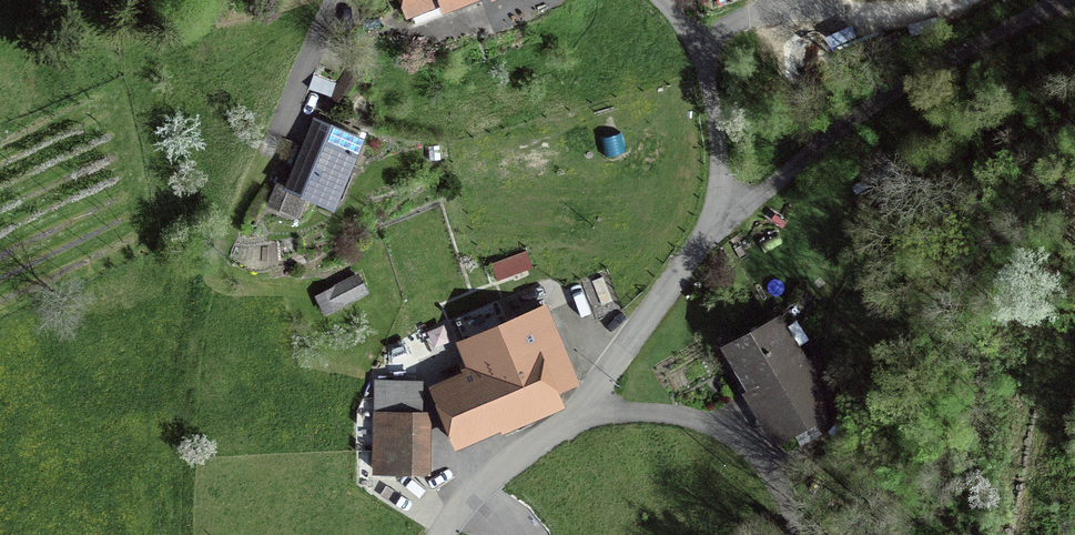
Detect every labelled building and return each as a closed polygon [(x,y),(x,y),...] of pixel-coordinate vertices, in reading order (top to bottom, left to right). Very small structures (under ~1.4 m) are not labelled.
[(406,22),(439,9),(442,19),(488,0),(397,0),(406,22)] [(344,73),(323,105),(337,114),(358,81),(344,73)] [(366,142),(313,120),(293,167),(285,163),(266,208),(297,221),(305,204),(334,216),(366,142)] [(532,266),(527,250),(491,262),(497,278),(532,266)] [(369,296),(358,274),(333,287),(334,288),(314,298),(324,318),(369,296)] [(462,368),(428,382),(455,445),(500,426),(502,431),(566,404),(561,389),(581,381),(547,300),(456,338),(464,357),(458,359),(462,368)] [(742,389),(773,444),(838,408),(781,307),(720,341),(746,387),(742,389)] [(423,330),(428,340),(435,337),(431,326),(423,330)] [(423,377),(373,376),(372,471),(431,471),(432,408),(423,408),(423,377)]
